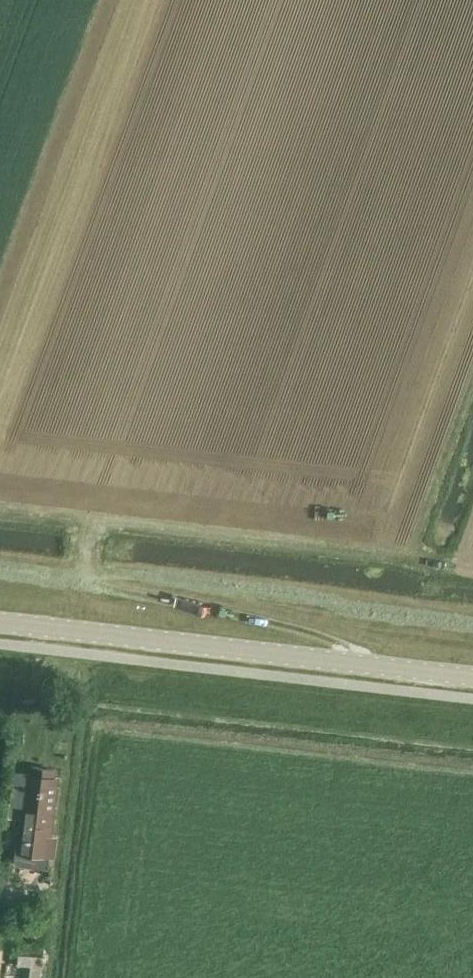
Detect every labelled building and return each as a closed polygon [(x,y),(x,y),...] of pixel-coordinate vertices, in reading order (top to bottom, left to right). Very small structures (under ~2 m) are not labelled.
[(14,772),(9,807),(23,809),(17,853),(16,853),(14,864),(48,869),(50,858),(55,858),(58,837),(51,836),(59,778),(55,778),(56,770),(32,767),(31,775),(14,772)] [(17,965),(30,966),(29,977),(40,977),(42,967),(44,968),(46,957),(19,954),(17,965)]
